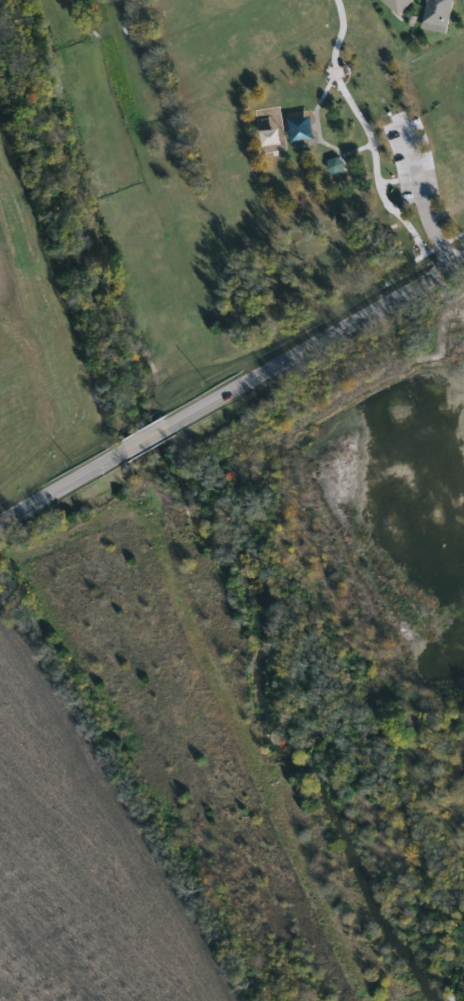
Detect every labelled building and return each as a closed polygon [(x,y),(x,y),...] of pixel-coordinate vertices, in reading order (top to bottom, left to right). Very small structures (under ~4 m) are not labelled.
[(398,14),(384,0),(412,0),(398,14)] [(424,21),(428,0),(453,0),(449,26),(424,21)] [(338,155),(330,158),(328,167),(335,173),(344,171),(346,161),(338,155)]
